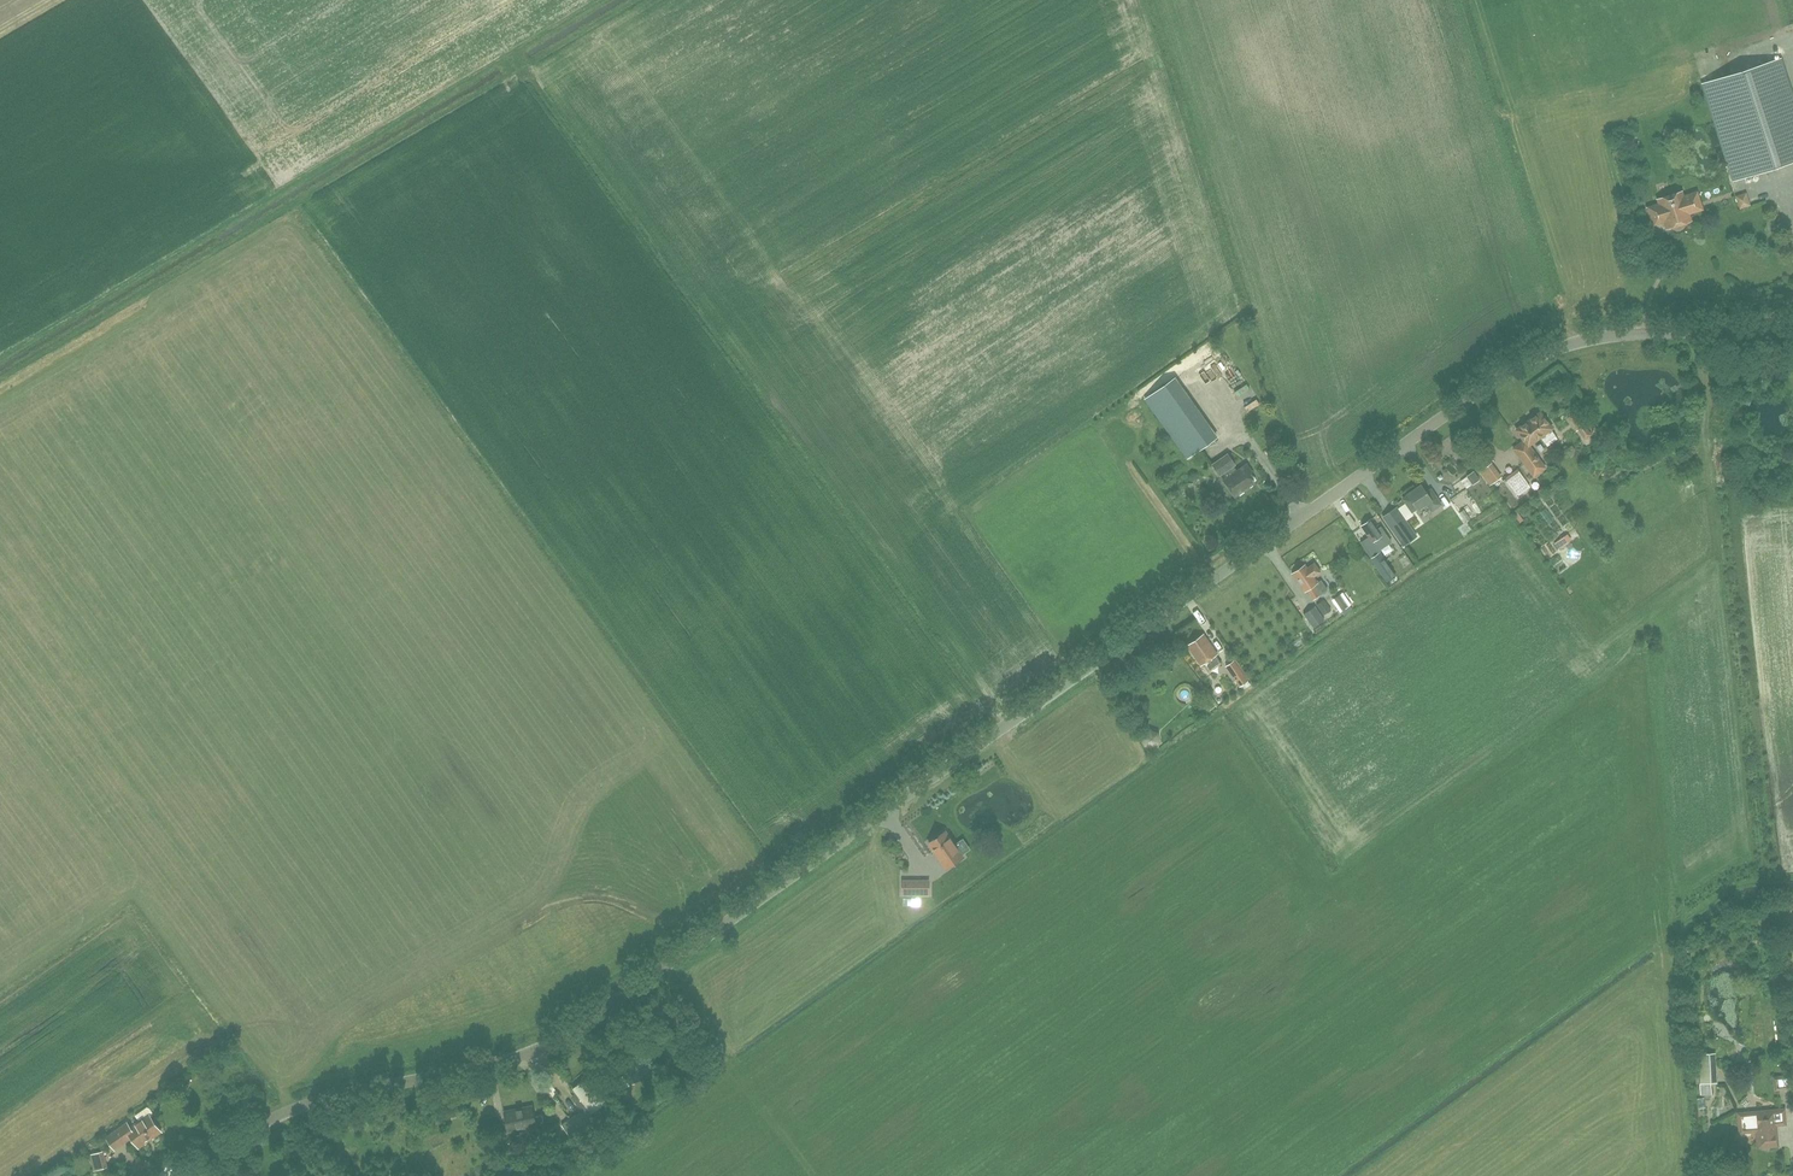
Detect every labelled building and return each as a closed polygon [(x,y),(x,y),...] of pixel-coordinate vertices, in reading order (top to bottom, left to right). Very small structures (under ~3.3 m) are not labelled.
[(1780,58),(1703,82),(1734,179),(1792,160),(1792,97),(1780,58)] [(1691,219),(1687,206),(1692,204),(1688,193),(1683,195),(1682,190),(1658,198),(1659,203),(1647,206),(1653,224),(1665,220),(1667,227),(1676,224),(1675,222),(1681,220),(1681,222),(1691,219)] [(1741,200),(1743,210),(1754,207),(1752,197),(1741,200)] [(1187,458),(1217,437),(1175,378),(1145,399),(1187,458)] [(1545,441),(1556,433),(1552,428),(1553,427),(1541,411),(1518,429),(1526,440),(1515,447),(1535,474),(1546,466),(1530,444),(1541,435),(1545,441)] [(1586,437),(1591,433),(1579,416),(1574,420),(1586,437)] [(1237,470),(1233,466),(1236,464),(1228,453),(1212,465),(1220,475),(1224,480),(1223,480),(1235,497),(1255,483),(1248,473),(1252,470),(1247,463),(1237,470)] [(1490,486),(1502,477),(1492,463),(1479,472),(1490,486)] [(1524,478),(1518,469),(1506,478),(1513,487),(1524,478)] [(1432,490),(1427,493),(1422,485),(1409,494),(1409,495),(1405,499),(1413,511),(1418,508),(1419,509),(1428,503),(1433,510),(1442,504),(1432,490)] [(1568,488),(1557,491),(1560,500),(1571,496),(1568,488)] [(1453,530),(1471,522),(1465,511),(1473,507),(1470,502),(1445,514),(1453,530)] [(1396,507),(1383,516),(1404,545),(1416,536),(1396,507)] [(1538,521),(1547,530),(1556,522),(1547,512),(1538,521)] [(1361,543),(1372,558),(1380,552),(1379,550),(1391,541),(1381,527),(1378,529),(1371,519),(1362,526),(1370,537),(1361,543)] [(1572,533),(1564,539),(1570,546),(1578,540),(1572,533)] [(1396,575),(1380,552),(1372,558),(1370,559),(1386,582),(1396,575)] [(1321,572),(1314,563),(1307,568),(1305,565),(1292,574),(1304,592),(1307,590),(1314,600),(1320,596),(1313,586),(1318,582),(1314,577),(1321,572)] [(1342,602),(1352,599),(1350,593),(1340,597),(1342,602)] [(1324,615),(1331,610),(1324,600),(1317,605),(1324,615)] [(1324,620),(1315,606),(1303,614),(1313,628),(1324,620)] [(1223,662),(1217,654),(1204,634),(1187,646),(1201,666),(1206,662),(1211,670),(1223,662)] [(1242,689),(1250,683),(1249,681),(1249,680),(1234,659),(1225,666),(1240,687),(1241,687),(1242,689)] [(938,857),(946,869),(963,857),(962,855),(955,845),(946,831),(929,843),(938,857)] [(1001,861),(1018,848),(1014,843),(997,856),(1001,861)] [(957,862),(964,872),(975,864),(968,854),(957,862)] [(920,894),(920,881),(903,881),(903,894),(920,894)] [(1715,1053),(1699,1054),(1701,1095),(1712,1095),(1711,1083),(1717,1083),(1715,1053)] [(569,1119),(585,1139),(601,1127),(605,1133),(619,1123),(612,1113),(619,1108),(612,1098),(613,1097),(595,1072),(574,1087),(587,1106),(569,1119)] [(1781,1094),(1792,1093),(1792,1076),(1780,1076),(1781,1094)] [(527,1116),(529,1127),(530,1135),(545,1132),(542,1115),(535,1116),(533,1106),(523,1108),(525,1117),(527,1116)] [(161,1131),(150,1116),(152,1115),(152,1112),(149,1108),(146,1107),(135,1115),(139,1121),(129,1128),(126,1123),(106,1137),(115,1149),(130,1138),(137,1148),(161,1131)] [(508,1131),(529,1127),(527,1116),(525,1117),(523,1108),(504,1112),(508,1131)] [(1784,1109),(1754,1112),(1738,1114),(1740,1132),(1756,1131),(1757,1141),(1768,1150),(1771,1146),(1777,1145),(1775,1125),(1786,1124),(1784,1109)] [(577,1145),(585,1139),(569,1119),(562,1124),(577,1145)] [(94,1171),(108,1167),(104,1151),(90,1155),(94,1171)]
